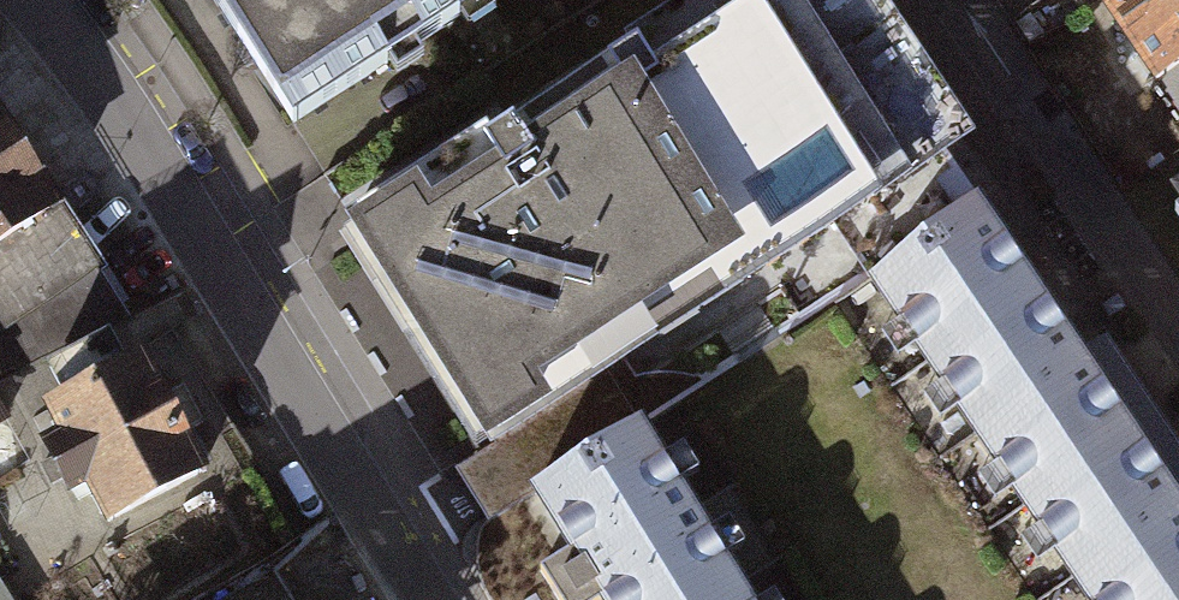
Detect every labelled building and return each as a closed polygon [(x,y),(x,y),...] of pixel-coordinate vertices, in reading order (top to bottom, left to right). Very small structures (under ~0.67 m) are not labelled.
[(286,137),(503,0),(202,0),(286,137)] [(567,109),(687,302),(940,146),(849,0),(743,0),(567,109)] [(1130,108),(1178,79),(1178,0),(1064,0),(1130,108)] [(567,109),(334,254),(454,447),(687,302),(567,109)] [(88,261),(0,126),(0,318),(88,261)] [(1178,216),(1178,190),(1167,197),(1178,216)] [(976,206),(526,497),(562,558),(532,578),(546,599),(1178,599),(1178,460),(1104,348),(1080,364),(976,206)] [(165,349),(15,425),(88,569),(238,493),(165,349)]
